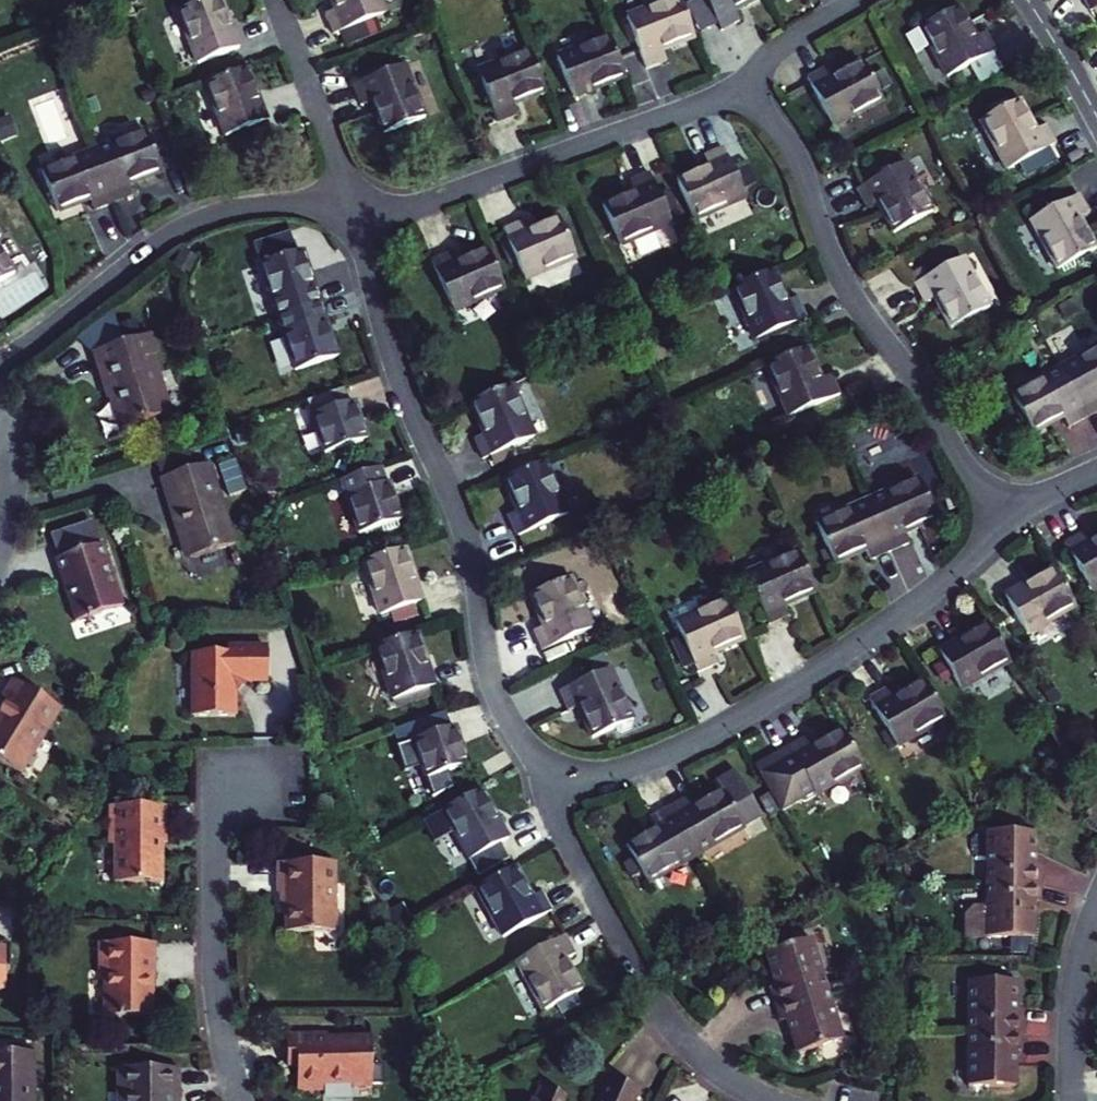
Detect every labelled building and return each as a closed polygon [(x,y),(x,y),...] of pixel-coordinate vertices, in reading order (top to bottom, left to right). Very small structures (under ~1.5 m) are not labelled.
[(198,65),(239,50),(220,0),(208,0),(177,12),(198,65)] [(384,14),(378,0),(332,0),(336,11),(324,15),(332,35),(384,14)] [(679,0),(672,0),(627,18),(647,68),(666,61),(662,50),(694,38),(679,0)] [(721,28),(741,18),(737,10),(756,0),(707,0),(721,28)] [(1090,12),(1096,8),(1096,0),(1083,0),(1090,12)] [(946,78),(994,52),(984,32),(975,37),(959,7),(919,28),(906,36),(916,53),(929,45),(946,78)] [(624,76),(608,35),(556,55),(572,96),(624,76)] [(545,92),(529,52),(477,72),(497,123),(516,116),(512,106),(545,92)] [(833,127),(881,101),(860,63),(831,79),(826,69),(807,79),(833,127)] [(383,133),(424,117),(403,64),(352,85),(359,105),(370,101),(383,133)] [(246,70),(206,85),(225,137),(266,121),(246,70)] [(979,122),(1006,170),(1054,144),(1043,124),(1034,130),(1018,101),(979,122)] [(146,132),(94,152),(114,202),(132,194),(129,185),(161,173),(146,132)] [(707,168),(676,181),(693,220),(745,197),(723,148),(702,157),(707,168)] [(94,152),(42,172),(58,212),(90,200),(93,210),(114,202),(94,152)] [(875,202),(891,231),(931,210),(905,162),(855,189),(865,208),(875,202)] [(619,245),(671,223),(649,174),(630,182),(633,192),(601,206),(619,245)] [(1056,268),(1060,266),(1062,271),(1074,265),(1071,259),(1093,247),(1078,220),(1088,215),(1078,196),(1030,222),(1056,268)] [(525,279),(576,257),(559,219),(527,232),(523,223),(503,231),(525,279)] [(505,289),(487,249),(457,262),(453,252),(431,261),(453,311),(505,289)] [(14,274),(0,251),(0,283),(14,274)] [(286,315),(319,304),(302,251),(261,265),(274,304),(282,301),(286,315)] [(935,296),(951,327),(989,307),(963,257),(915,282),(925,302),(935,296)] [(772,270),(732,288),(754,339),(804,317),(797,299),(786,303),(772,270)] [(282,332),(295,371),(336,358),(319,304),(286,315),(291,329),(282,332)] [(103,372),(121,429),(169,414),(151,359),(156,357),(149,335),(94,353),(100,373),(103,372)] [(806,346),(765,364),(788,417),(839,395),(830,375),(820,379),(806,346)] [(1060,368),(1086,416),(1096,410),(1096,347),(1060,368)] [(1086,416),(1060,368),(1010,395),(1031,434),(1062,417),(1067,426),(1086,416)] [(510,385),(470,403),(484,434),(474,438),(483,457),(532,436),(510,385)] [(344,387),(311,398),(316,414),(312,416),(324,453),(366,439),(354,402),(349,404),(344,387)] [(544,462),(504,479),(518,510),(507,515),(516,535),(566,513),(544,462)] [(178,524),(189,559),(234,545),(208,464),(160,479),(175,525),(178,524)] [(376,468),(343,479),(349,495),(345,496),(357,533),(398,520),(386,482),(381,484),(376,468)] [(867,500),(889,551),(908,542),(904,532),(935,518),(917,477),(867,500)] [(889,551),(867,500),(816,523),(834,563),(865,549),(870,560),(889,551)] [(1096,586),(1096,535),(1088,540),(1083,531),(1062,543),(1090,590),(1096,586)] [(66,593),(76,623),(123,606),(102,543),(55,561),(61,579),(66,578),(71,591),(66,593)] [(404,548),(362,562),(379,615),(421,602),(404,548)] [(815,591),(797,551),(747,573),(769,624),(788,615),(784,605),(815,591)] [(1075,606),(1054,567),(1004,595),(1026,634),(1075,606)] [(533,631),(541,650),(591,628),(569,577),(529,595),(543,626),(533,631)] [(744,639),(726,599),(676,621),(698,671),(717,663),(713,653),(744,639)] [(1009,659),(988,622),(939,650),(960,688),(1009,659)] [(416,632),(375,646),(392,699),(433,686),(416,632)] [(192,654),(192,715),(233,716),(233,694),(245,682),(266,682),(267,648),(230,649),(230,655),(192,654)] [(579,707),(592,737),(615,727),(617,730),(621,731),(630,727),(632,723),(630,720),(632,719),(610,669),(560,691),(569,711),(579,707)] [(945,717),(922,678),(893,695),(888,687),(868,698),(896,746),(945,717)] [(18,773),(59,709),(12,679),(0,698),(0,699),(5,702),(0,710),(0,762),(18,773)] [(445,712),(413,723),(418,738),(414,739),(427,778),(468,764),(455,726),(450,727),(445,712)] [(805,737),(754,767),(781,813),(863,766),(841,729),(811,746),(805,737)] [(480,789),(442,810),(469,859),(507,838),(480,789)] [(668,807),(695,854),(751,821),(741,802),(736,806),(732,807),(730,804),(722,789),(692,807),(686,796),(668,807)] [(115,883),(164,883),(164,865),(161,865),(161,843),(166,843),(166,806),(109,807),(110,844),(115,844),(115,883)] [(640,870),(646,882),(695,854),(668,807),(650,817),(655,827),(625,844),(632,855),(621,861),(629,877),(640,870)] [(987,884),(1039,885),(1039,868),(1033,868),(1034,831),(986,831),(986,833),(977,833),(970,838),(970,850),(977,855),(987,855),(987,884)] [(286,895),(286,934),(334,934),(334,866),(278,866),(277,895),(286,895)] [(513,866),(475,887),(502,936),(549,910),(539,890),(529,895),(513,866)] [(1039,885),(987,884),(987,938),(1034,938),(1034,903),(1039,903),(1039,885)] [(564,935),(516,961),(543,1011),(581,990),(564,958),(574,953),(564,935)] [(777,1006),(826,989),(810,937),(765,952),(776,986),(771,988),(777,1006)] [(105,977),(105,1017),(156,1017),(156,992),(151,992),(151,977),(155,977),(155,945),(99,943),(99,977),(105,977)] [(968,1033),(1020,1033),(1020,1015),(1015,1015),(1015,980),(968,980),(968,1033)] [(826,989),(777,1006),(782,1021),(786,1020),(796,1054),(842,1039),(826,989)] [(968,1033),(969,1086),(1015,1086),(1015,1050),(1020,1050),(1020,1033),(968,1033)] [(297,1091),(322,1090),(321,1082),(351,1081),(352,1087),(371,1086),(370,1039),(327,1039),(327,1035),(285,1035),(286,1067),(296,1066),(297,1091)] [(32,1053),(0,1053),(0,1100),(33,1100),(32,1053)] [(173,1098),(176,1098),(177,1069),(122,1069),(122,1094),(120,1094),(120,1100),(173,1100),(173,1098)] [(640,1090),(611,1076),(600,1100),(635,1100),(640,1090)] [(567,1095),(547,1086),(540,1100),(564,1100),(567,1095)]
